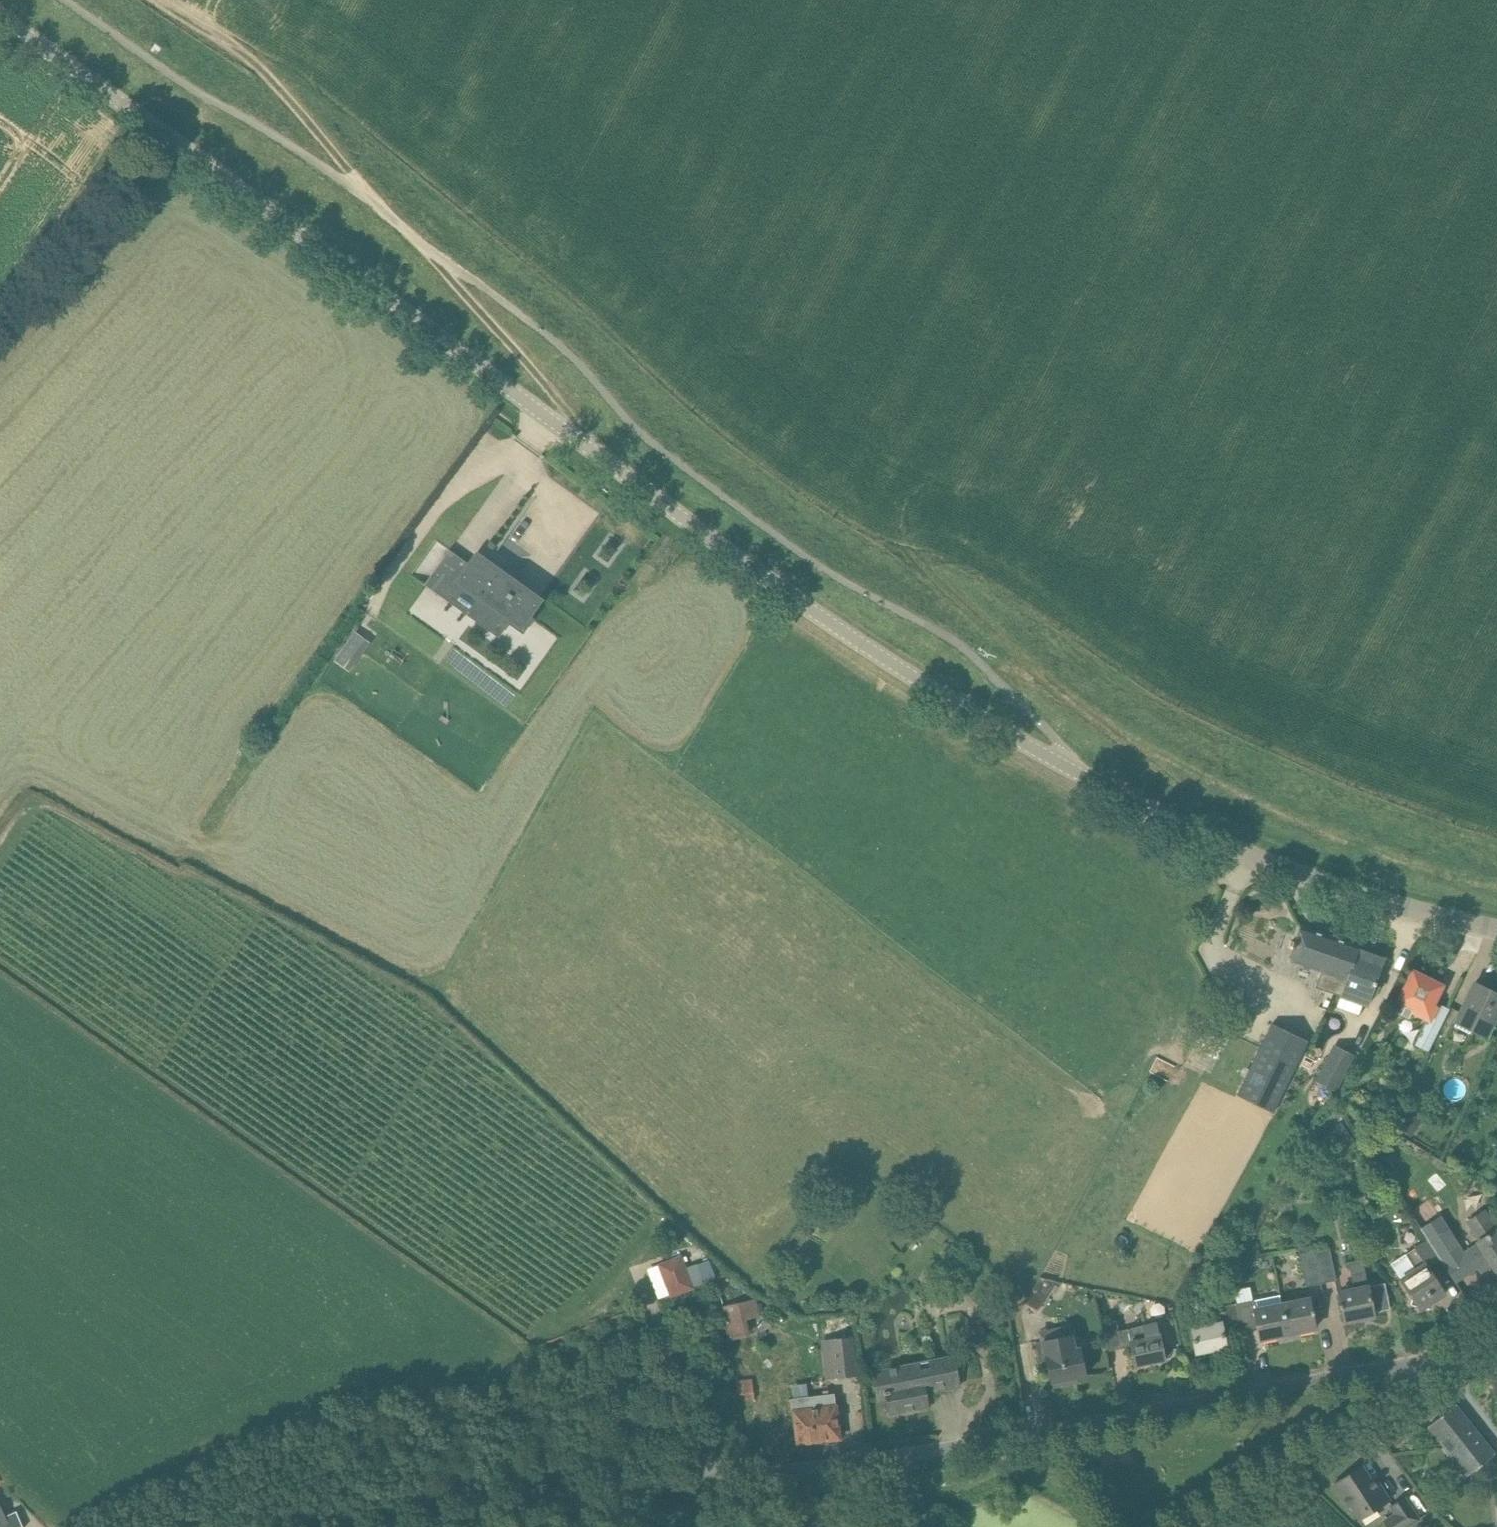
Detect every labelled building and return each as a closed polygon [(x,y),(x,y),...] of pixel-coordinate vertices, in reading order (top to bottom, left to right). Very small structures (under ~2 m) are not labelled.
[(486,560),(478,555),(471,565),(450,549),(425,584),(454,605),(464,590),(491,609),(481,624),(500,638),(509,624),(519,631),(541,600),(496,567),(493,571),(483,564),(486,560)] [(366,636),(356,629),(335,659),(345,666),(366,636)] [(1360,946),(1302,927),(1297,942),(1292,940),(1287,958),(1321,970),(1316,987),(1334,993),(1339,976),(1348,979),(1360,946)] [(1369,1005),(1376,985),(1382,966),(1356,957),(1348,979),(1339,976),(1334,993),(1369,1005)] [(1409,1009),(1430,1019),(1436,1007),(1432,1006),(1442,985),(1414,971),(1395,1010),(1406,1016),(1409,1009)] [(1449,1038),(1465,1047),(1473,1030),(1487,1037),(1496,1015),(1496,1004),(1494,1007),(1491,1005),(1496,993),(1475,982),(1466,1001),(1457,1021),(1449,1038)] [(1238,1095),(1275,1113),(1310,1041),(1272,1023),(1238,1095)] [(1429,1053),(1439,1033),(1425,1025),(1415,1045),(1429,1053)] [(1319,1079),(1337,1088),(1354,1054),(1336,1045),(1319,1079)] [(1342,1122),(1329,1130),(1343,1151),(1357,1143),(1342,1122)] [(1486,1209),(1466,1221),(1479,1243),(1453,1260),(1445,1265),(1456,1282),(1479,1267),(1482,1272),(1493,1265),(1496,1271),(1496,1226),(1486,1209)] [(1428,1239),(1429,1241),(1449,1228),(1441,1216),(1421,1229),(1428,1239)] [(1442,1261),(1431,1244),(1429,1241),(1428,1239),(1406,1254),(1407,1256),(1392,1265),(1414,1299),(1413,1305),(1418,1306),(1421,1309),(1424,1307),(1431,1309),(1433,1302),(1446,1293),(1430,1268),(1442,1261)] [(1316,1249),(1323,1283),(1338,1279),(1331,1246),(1316,1249)] [(1309,1286),(1323,1283),(1316,1249),(1301,1253),(1309,1286)] [(697,1262),(686,1267),(682,1256),(665,1262),(676,1293),(671,1295),(671,1296),(705,1283),(697,1262)] [(1375,1316),(1371,1296),(1363,1258),(1349,1260),(1355,1288),(1339,1291),(1342,1303),(1340,1304),(1341,1308),(1342,1308),(1345,1322),(1375,1316)] [(1042,1308),(1054,1281),(1040,1275),(1028,1302),(1042,1308)] [(1256,1299),(1237,1303),(1243,1331),(1258,1327),(1261,1339),(1288,1334),(1282,1303),(1280,1294),(1256,1299)] [(1310,1297),(1282,1303),(1288,1334),(1316,1328),(1313,1314),(1315,1313),(1314,1309),(1312,1309),(1310,1297)] [(742,1336),(752,1334),(746,1301),(735,1303),(742,1336)] [(735,1303),(723,1306),(728,1339),(742,1336),(735,1303)] [(1207,1314),(1190,1318),(1193,1333),(1197,1352),(1227,1346),(1225,1334),(1243,1331),(1237,1303),(1223,1306),(1226,1321),(1209,1325),(1207,1314)] [(859,1376),(853,1335),(852,1335),(850,1317),(825,1320),(827,1339),(821,1339),(824,1379),(859,1376)] [(1157,1323),(1128,1328),(1136,1365),(1166,1359),(1161,1336),(1160,1336),(1157,1323)] [(1062,1384),(1067,1383),(1068,1379),(1087,1375),(1078,1333),(1059,1337),(1060,1343),(1037,1348),(1040,1361),(1047,1360),(1052,1382),(1054,1381),(1057,1385),(1062,1384)] [(960,1386),(956,1367),(954,1356),(873,1372),(879,1400),(880,1399),(879,1394),(885,1393),(885,1394),(887,1393),(891,1414),(929,1406),(925,1386),(934,1385),(935,1391),(960,1386)] [(737,1384),(738,1390),(755,1388),(753,1378),(740,1380),(741,1383),(737,1384)] [(841,1438),(838,1418),(835,1393),(793,1398),(798,1443),(841,1438)] [(1456,1404),(1429,1426),(1468,1475),(1495,1453),(1456,1404)] [(1375,1476),(1371,1479),(1362,1465),(1333,1484),(1348,1507),(1352,1505),(1361,1519),(1390,1500),(1375,1476)] [(1420,1519),(1405,1497),(1391,1506),(1395,1514),(1384,1521),(1388,1526),(1407,1526),(1420,1519)] [(0,1501),(0,1526),(9,1522),(0,1501)] [(12,1526),(24,1526),(17,1511),(6,1516),(9,1522),(12,1526)]
